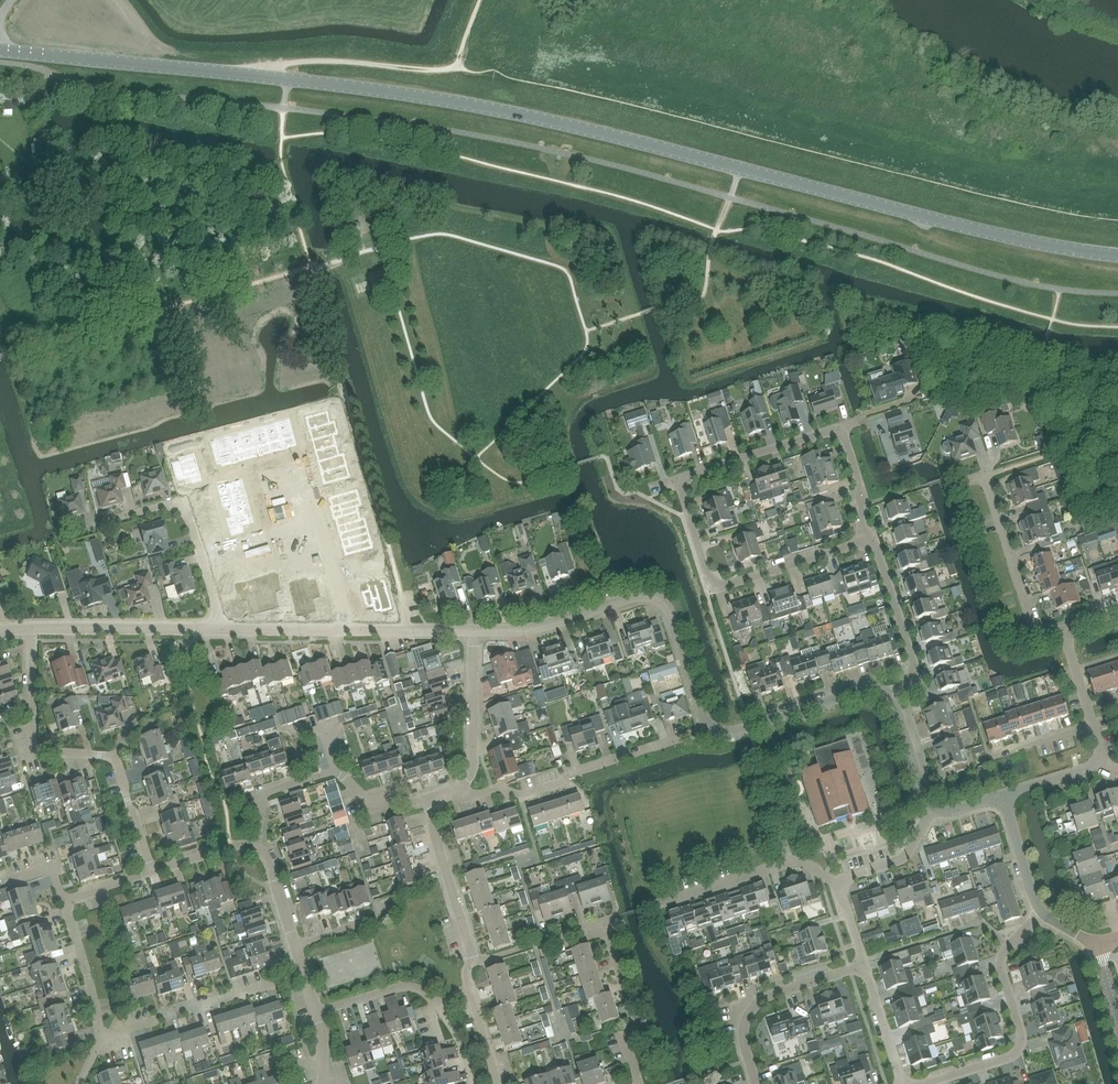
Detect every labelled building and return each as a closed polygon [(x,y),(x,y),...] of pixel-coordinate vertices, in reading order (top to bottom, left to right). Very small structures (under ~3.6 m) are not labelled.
[(2,101),(2,111),(13,110),(12,101),(25,101),(25,92),(0,93),(0,102),(2,101)] [(44,140),(36,141),(37,155),(46,154),(44,140)] [(43,192),(54,190),(51,171),(40,172),(43,192)] [(902,387),(917,383),(910,362),(892,368),(895,376),(870,384),(877,404),(889,400),(888,399),(904,393),(902,387)] [(752,398),(761,395),(757,379),(748,381),(752,398)] [(834,400),(841,398),(836,382),(822,387),(824,395),(810,399),(815,414),(836,408),(834,400)] [(772,399),(771,401),(771,403),(772,407),(774,409),(775,410),(777,409),(779,409),(784,425),(787,424),(788,426),(790,425),(789,424),(800,420),(795,404),(803,401),(798,386),(783,391),(784,394),(774,398),(772,399)] [(760,416),(768,414),(763,398),(750,402),(753,411),(742,414),(749,435),(765,430),(760,416)] [(742,411),(751,408),(749,400),(739,403),(742,411)] [(723,428),(731,426),(725,408),(711,413),(714,422),(705,425),(712,447),(727,442),(723,428)] [(644,410),(625,416),(630,430),(636,428),(641,442),(637,443),(639,449),(628,452),(630,459),(625,461),(628,471),(634,470),(634,471),(650,466),(648,460),(654,458),(649,439),(645,440),(641,426),(649,424),(644,410)] [(946,419),(951,422),(953,418),(959,419),(960,412),(949,410),(946,419)] [(327,411),(306,417),(309,429),(330,423),(327,411)] [(653,421),(659,419),(657,412),(651,414),(653,421)] [(896,446),(915,440),(910,424),(905,426),(901,412),(886,416),(889,425),(890,425),(892,434),(896,446)] [(1000,446),(1017,441),(1009,418),(999,421),(996,413),(982,417),(988,434),(995,431),(1000,446)] [(289,418),(214,439),(214,440),(216,446),(218,452),(219,458),(221,464),(222,466),(297,445),(289,418)] [(949,442),(945,444),(943,446),(943,448),(944,452),(946,453),(948,454),(952,453),(955,461),(976,454),(971,440),(980,437),(975,422),(961,426),(965,437),(949,442)] [(330,423),(309,429),(312,440),(333,434),(330,423)] [(687,438),(694,436),(690,424),(679,427),(681,432),(670,436),(677,458),(692,453),(687,438)] [(333,434),(312,440),(315,450),(336,444),(333,434)] [(336,444),(315,450),(318,461),(339,455),(336,444)] [(808,478),(834,470),(831,458),(821,461),(818,452),(811,454),(811,455),(802,458),(808,478)] [(339,455),(318,461),(321,472),(346,465),(343,454),(339,455)] [(180,463),(172,465),(176,480),(184,478),(186,485),(202,480),(195,457),(179,462),(180,463)] [(346,465),(321,472),(324,483),(349,476),(346,465)] [(764,469),(773,499),(784,495),(785,493),(784,492),(790,490),(784,471),(778,473),(776,467),(769,469),(769,467),(764,469)] [(1012,496),(1034,489),(1032,483),(1039,480),(1035,468),(1019,473),(1021,480),(1006,485),(1009,494),(1012,494),(1012,496)] [(761,502),(773,499),(764,469),(758,470),(759,472),(753,474),(756,486),(750,488),(754,501),(760,499),(761,502)] [(838,482),(834,470),(808,478),(814,496),(827,492),(825,486),(838,482)] [(155,492),(167,489),(162,471),(140,477),(145,496),(155,493),(155,492)] [(119,489),(125,488),(121,474),(110,477),(112,486),(97,490),(101,508),(122,502),(119,489)] [(71,479),(74,493),(83,491),(79,477),(71,479)] [(241,478),(216,485),(220,496),(245,489),(241,478)] [(245,489),(220,496),(223,507),(227,506),(248,500),(245,489)] [(1036,496),(1034,489),(1012,496),(1016,508),(1029,504),(1031,511),(1047,506),(1043,493),(1036,496)] [(357,490),(329,497),(332,506),(330,506),(332,512),(356,506),(361,504),(357,490)] [(706,516),(728,509),(735,507),(731,496),(729,495),(727,490),(714,494),(716,500),(704,504),(706,510),(704,511),(706,516)] [(63,518),(83,513),(78,495),(58,501),(63,518)] [(248,500),(227,506),(230,517),(251,511),(248,500)] [(806,505),(812,523),(838,515),(834,503),(822,507),(819,501),(806,505)] [(909,522),(926,517),(923,508),(910,512),(907,501),(887,507),(888,508),(886,509),(885,510),(888,519),(890,520),(891,520),(892,521),(907,516),(909,522)] [(356,506),(332,512),(334,518),(335,518),(337,526),(360,520),(356,506)] [(1024,534),(1054,525),(1052,518),(1051,518),(1047,506),(1031,511),(1033,518),(1021,522),(1021,523),(1020,524),(1019,525),(1021,533),(1023,534),(1024,533),(1024,534)] [(730,516),(728,509),(706,516),(708,521),(709,521),(711,527),(723,523),(725,530),(738,526),(735,514),(730,516)] [(230,517),(226,518),(231,536),(244,532),(242,526),(254,523),(251,511),(230,517)] [(838,515),(812,523),(810,524),(816,542),(831,537),(829,531),(842,527),(838,515)] [(360,520),(337,526),(341,540),(368,532),(364,518),(360,520)] [(161,539),(166,538),(162,522),(140,528),(145,544),(147,543),(151,555),(164,551),(161,539)] [(916,546),(930,542),(927,534),(918,537),(914,525),(895,531),(895,532),(894,533),(893,534),(896,544),(897,544),(899,544),(899,545),(914,540),(916,546)] [(1055,531),(1054,525),(1024,534),(1024,535),(1023,535),(1022,537),(1025,544),(1026,545),(1027,544),(1028,546),(1041,542),(1043,549),(1059,544),(1066,541),(1063,534),(1057,536),(1055,531)] [(736,552),(758,545),(756,539),(763,537),(761,531),(759,532),(757,526),(744,530),(746,536),(734,540),(736,546),(734,547),(736,552)] [(368,532),(341,540),(345,555),(372,547),(368,532)] [(86,537),(93,558),(104,554),(98,534),(86,537)] [(1060,553),(1077,547),(1074,540),(1058,545),(1060,553)] [(563,561),(571,559),(566,543),(558,545),(561,555),(545,559),(552,580),(568,575),(563,561)] [(761,557),(758,545),(736,552),(737,557),(739,557),(741,563),(753,559),(755,566),(768,561),(766,555),(761,557)] [(938,553),(920,559),(918,551),(898,557),(899,558),(897,558),(896,560),(899,569),(901,570),(902,569),(903,570),(918,566),(920,572),(942,565),(938,553)] [(1036,571),(1055,565),(1052,553),(1032,559),(1036,571)] [(508,576),(513,593),(533,586),(529,573),(536,571),(531,556),(520,560),(524,570),(517,572),(515,567),(508,563),(500,566),(504,577),(508,576)] [(93,559),(96,568),(104,566),(101,557),(93,559)] [(47,597),(63,592),(56,570),(36,559),(28,574),(42,582),(47,597)] [(1106,565),(1114,590),(1117,589),(1117,587),(1117,586),(1117,561),(1106,565)] [(178,596),(194,591),(187,567),(175,571),(173,563),(158,568),(162,578),(172,575),(178,596)] [(859,587),(859,586),(870,583),(871,588),(878,586),(873,570),(867,572),(864,564),(852,567),(859,587)] [(1040,583),(1059,576),(1055,565),(1036,571),(1040,583)] [(1092,570),(1088,571),(1092,583),(1098,581),(1101,592),(1110,589),(1110,591),(1114,590),(1106,565),(1092,569),(1092,570)] [(860,592),(859,586),(859,587),(852,567),(841,571),(841,573),(836,578),(842,595),(847,593),(848,595),(860,592)] [(452,585),(460,583),(456,568),(447,571),(449,577),(434,582),(442,606),(457,601),(452,585)] [(485,581),(475,584),(475,583),(474,582),(474,581),(473,581),(472,580),(470,579),(469,578),(467,578),(466,578),(465,578),(464,579),(468,592),(474,590),(478,602),(480,601),(480,602),(489,599),(489,598),(495,596),(493,589),(494,588),(493,586),(500,584),(495,569),(482,573),(485,581)] [(80,570),(66,574),(74,598),(81,596),(85,607),(102,602),(100,596),(111,593),(106,579),(95,582),(95,581),(84,584),(80,570)] [(139,585),(119,591),(122,601),(127,599),(129,607),(150,600),(146,588),(152,586),(148,573),(136,576),(139,585)] [(268,577),(256,581),(263,608),(275,604),(271,590),(278,588),(274,574),(268,576),(268,577)] [(842,595),(836,578),(836,579),(830,580),(828,575),(817,579),(823,598),(834,594),(835,597),(842,595)] [(928,596),(941,592),(938,584),(929,587),(925,575),(906,581),(906,582),(905,583),(904,584),(907,593),(908,594),(910,593),(910,595),(926,590),(928,596)] [(1043,594),(1051,592),(1051,591),(1062,587),(1059,576),(1040,583),(1043,594)] [(811,601),(823,598),(817,579),(805,582),(809,595),(803,597),(807,610),(807,609),(813,606),(811,601)] [(306,585),(291,589),(298,613),(313,609),(310,597),(318,595),(314,580),(305,582),(306,585)] [(243,583),(237,585),(240,598),(247,597),(251,611),(263,608),(256,581),(244,584),(243,583)] [(369,590),(362,592),(366,607),(374,605),(376,612),(392,608),(385,584),(369,589),(369,590)] [(1062,587),(1068,606),(1080,602),(1074,584),(1062,587)] [(789,616),(807,610),(803,597),(797,599),(792,586),(781,590),(789,616)] [(1051,591),(1051,592),(1056,609),(1068,606),(1062,587),(1051,591)] [(771,622),(789,616),(781,590),(769,594),(773,607),(767,609),(771,622)] [(744,601),(751,622),(762,618),(764,623),(770,621),(766,608),(760,610),(756,598),(744,601)] [(935,620),(948,616),(946,608),(937,611),(933,599),(914,605),(914,606),(912,607),(912,608),(915,617),(916,618),(918,618),(918,619),(933,614),(935,620)] [(752,627),(751,622),(744,601),(733,605),(737,617),(730,619),(735,633),(746,629),(752,627)] [(649,620),(637,624),(644,646),(651,644),(652,648),(655,649),(664,646),(658,626),(652,628),(650,623),(649,620)] [(943,644),(956,640),(954,632),(945,635),(941,623),(921,629),(922,630),(920,631),(919,632),(922,642),(924,642),(925,642),(926,643),(941,638),(943,644)] [(630,643),(624,645),(628,658),(635,656),(635,657),(646,654),(644,646),(637,624),(625,628),(630,643)] [(876,640),(882,659),(893,655),(891,649),(898,647),(892,629),(875,635),(876,640)] [(596,637),(603,660),(614,656),(616,662),(623,659),(619,647),(612,649),(608,633),(596,637)] [(882,659),(876,640),(874,634),(863,638),(863,641),(857,643),(862,660),(862,658),(868,657),(870,663),(882,659)] [(604,665),(603,660),(596,637),(584,641),(588,656),(582,658),(586,671),(604,665)] [(552,646),(560,669),(566,667),(568,672),(580,668),(576,656),(569,658),(564,642),(552,646)] [(839,648),(846,670),(857,667),(856,660),(861,659),(862,660),(857,643),(850,645),(849,642),(839,646),(839,648)] [(425,670),(442,665),(438,652),(434,653),(431,645),(412,651),(416,664),(423,662),(425,670)] [(834,674),(846,670),(839,648),(838,649),(837,645),(826,649),(827,652),(821,654),(826,670),(832,668),(834,674)] [(553,671),(560,669),(552,646),(540,650),(545,665),(539,667),(543,680),(555,676),(553,671)] [(826,670),(821,654),(820,652),(819,647),(801,652),(802,657),(808,677),(810,681),(819,678),(818,674),(820,673),(818,667),(824,665),(826,671),(827,671),(826,670)] [(951,668),(964,664),(961,656),(952,659),(949,647),(929,653),(929,655),(928,655),(927,656),(930,666),(931,666),(933,666),(933,667),(949,662),(951,668)] [(497,674),(488,677),(492,690),(496,689),(497,693),(498,693),(496,689),(502,687),(501,683),(514,679),(516,687),(532,682),(534,688),(542,685),(535,666),(518,672),(512,655),(493,661),(497,674)] [(789,656),(782,658),(788,675),(794,673),(797,680),(808,677),(802,657),(791,661),(789,656)] [(153,684),(164,681),(160,667),(154,669),(151,657),(135,661),(141,680),(151,677),(153,684)] [(72,690),(86,686),(82,672),(76,674),(71,658),(62,661),(62,663),(55,665),(62,686),(70,684),(72,690)] [(94,663),(94,664),(91,665),(97,684),(125,675),(120,661),(113,663),(112,659),(100,662),(100,661),(98,660),(97,660),(95,661),(94,663)] [(390,681),(383,659),(370,663),(372,668),(375,679),(379,691),(384,689),(383,683),(390,681)] [(773,668),(766,670),(773,690),(784,687),(781,677),(788,675),(787,672),(782,659),(771,663),(773,668)] [(260,661),(247,665),(253,683),(260,680),(262,687),(267,685),(265,679),(266,679),(263,670),(260,661)] [(333,678),(332,673),(328,661),(315,665),(320,682),(332,678),(333,678)] [(372,668),(370,663),(370,661),(357,665),(362,683),(375,679),(372,668)] [(288,662),(275,666),(281,683),(294,679),(288,662)] [(757,665),(746,668),(751,684),(757,682),(761,694),(773,690),(766,670),(764,663),(757,665)] [(674,664),(649,672),(652,681),(658,679),(659,682),(664,680),(663,678),(677,673),(674,664)] [(1114,676),(1110,664),(1099,668),(1103,680),(1114,676)] [(235,669),(242,693),(248,691),(246,685),(253,683),(247,665),(235,669)] [(303,673),(298,674),(302,688),(314,684),(316,689),(322,688),(320,682),(315,665),(302,669),(303,673)] [(344,670),(349,687),(352,695),(358,693),(357,691),(364,689),(362,683),(357,665),(344,670)] [(396,665),(389,667),(391,673),(398,671),(396,665)] [(422,684),(429,682),(446,677),(442,665),(425,670),(427,676),(420,678),(422,684)] [(275,666),(263,670),(266,679),(265,679),(267,685),(268,687),(281,683),(275,666)] [(1103,680),(1099,668),(1087,672),(1091,683),(1103,680)] [(240,693),(242,693),(235,669),(222,673),(224,680),(217,683),(222,697),(229,695),(230,696),(232,696),(233,697),(239,695),(240,693)] [(333,678),(332,678),(336,691),(349,687),(344,670),(332,673),(333,678)] [(935,679),(935,681),(938,690),(939,691),(941,690),(941,691),(956,686),(958,693),(972,688),(969,681),(968,681),(965,670),(957,673),(956,671),(937,677),(937,679),(935,679)] [(640,681),(648,678),(646,671),(637,674),(640,681)] [(0,678),(0,692),(12,688),(8,675),(0,678)] [(1106,691),(1117,688),(1114,676),(1103,680),(1106,691)] [(442,692),(442,693),(450,690),(446,677),(429,682),(433,695),(442,692)] [(1095,695),(1106,691),(1103,680),(1091,683),(1095,695)] [(397,692),(404,690),(401,684),(395,686),(397,692)] [(420,691),(419,684),(408,687),(409,693),(420,691)] [(600,700),(608,698),(604,685),(596,688),(600,700)] [(12,688),(0,692),(0,713),(6,711),(4,705),(16,701),(12,688)] [(565,688),(546,694),(549,701),(567,695),(565,688)] [(663,703),(658,705),(662,717),(666,716),(667,721),(688,714),(682,697),(686,696),(684,688),(661,696),(663,703)] [(1009,698),(1006,688),(998,691),(1002,701),(1009,698)] [(442,692),(433,695),(424,697),(427,705),(422,707),(423,712),(446,705),(442,693),(442,692)] [(640,692),(627,696),(627,698),(638,730),(649,726),(648,721),(654,719),(648,699),(642,700),(640,692)] [(489,711),(494,724),(514,718),(512,710),(522,707),(519,695),(504,700),(506,706),(489,711)] [(399,699),(401,705),(408,703),(405,696),(399,699)] [(927,723),(948,716),(953,714),(949,703),(947,696),(934,701),(936,707),(923,711),(927,723)] [(1051,700),(1057,719),(1069,715),(1063,696),(1051,700)] [(54,711),(56,717),(60,732),(77,727),(73,713),(80,711),(76,697),(65,700),(67,707),(54,711)] [(97,713),(98,717),(102,732),(123,726),(120,713),(126,711),(122,698),(112,701),(114,708),(97,713)] [(391,707),(397,705),(395,698),(389,701),(391,707)] [(616,702),(611,710),(616,726),(620,736),(638,730),(627,698),(616,702)] [(1057,719),(1051,700),(1039,703),(1045,723),(1057,719)] [(340,701),(327,705),(331,718),(344,714),(340,701)] [(408,703),(401,705),(403,711),(410,709),(408,703)] [(1045,723),(1039,703),(1028,707),(1034,726),(1045,723)] [(331,718),(327,705),(314,709),(318,722),(331,718)] [(376,705),(369,707),(372,713),(378,711),(376,705)] [(450,718),(446,705),(423,712),(425,716),(430,714),(433,723),(450,718)] [(290,710),(294,722),(307,718),(303,706),(290,710)] [(372,713),(369,707),(363,709),(365,715),(372,713)] [(1034,726),(1028,707),(1017,710),(1023,730),(1034,726)] [(269,710),(262,712),(264,718),(271,716),(269,710)] [(294,722),(290,710),(277,714),(281,726),(294,722)] [(1005,714),(1006,717),(1011,733),(1012,733),(1023,730),(1017,710),(1005,714)] [(264,718),(262,712),(256,714),(258,720),(264,718)] [(380,714),(381,717),(382,721),(388,719),(386,712),(380,714)] [(350,713),(344,715),(346,721),(352,719),(350,713)] [(950,722),(948,716),(927,723),(930,734),(943,730),(945,737),(958,732),(957,726),(956,723),(952,721),(950,722)] [(581,728),(587,747),(591,746),(591,747),(599,745),(595,733),(602,731),(597,717),(585,720),(587,725),(581,728)] [(1013,736),(1012,733),(1011,733),(1006,717),(995,721),(1001,740),(1013,736)] [(229,722),(231,729),(245,724),(243,718),(229,722)] [(361,720),(363,727),(369,725),(367,718),(361,720)] [(514,718),(494,724),(498,738),(504,736),(506,741),(519,737),(531,734),(527,722),(517,725),(514,718)] [(270,728),(277,726),(274,719),(268,721),(270,727),(270,728)] [(356,729),(363,727),(361,720),(354,722),(356,729)] [(989,744),(1001,740),(995,721),(983,724),(989,744)] [(409,731),(416,729),(414,722),(407,724),(409,731)] [(584,749),(587,747),(581,728),(574,730),(573,724),(561,728),(566,742),(572,740),(576,752),(584,750),(584,749)] [(143,752),(163,746),(160,737),(164,735),(161,725),(143,730),(145,736),(138,739),(143,752)] [(255,725),(249,727),(251,734),(257,732),(255,725)] [(251,734),(249,727),(242,730),(244,736),(251,734)] [(427,729),(420,731),(422,738),(429,736),(427,729)] [(422,738),(420,731),(414,733),(416,740),(422,738)] [(232,740),(238,738),(236,732),(229,734),(232,740)] [(934,747),(938,758),(964,750),(958,732),(945,737),(947,743),(934,747)] [(397,746),(403,744),(401,737),(394,739),(397,746)] [(523,749),(519,737),(506,741),(504,742),(506,748),(490,753),(494,767),(515,760),(512,753),(523,749)] [(213,746),(219,744),(217,738),(210,740),(213,746)] [(270,752),(276,768),(281,766),(282,769),(289,767),(281,740),(268,744),(270,752)] [(814,751),(819,769),(802,775),(804,781),(803,782),(817,826),(870,809),(865,793),(864,794),(847,740),(814,751)] [(163,746),(143,752),(147,766),(154,764),(156,769),(167,767),(174,765),(170,754),(169,748),(168,746),(167,745),(165,746),(163,746)] [(559,747),(552,748),(553,755),(561,754),(559,747)] [(964,750),(959,752),(938,758),(942,770),(955,766),(957,772),(970,768),(964,750)] [(270,752),(258,756),(263,772),(276,768),(270,752)] [(391,772),(404,768),(404,766),(399,752),(386,756),(391,772)] [(429,758),(434,775),(447,771),(442,754),(429,758)] [(245,760),(246,765),(250,776),(251,776),(263,772),(258,756),(245,760)] [(373,760),(378,776),(391,772),(386,756),(373,760)] [(0,761),(0,775),(12,771),(10,765),(12,765),(10,759),(8,760),(8,758),(3,760),(0,761)] [(434,775),(429,758),(416,762),(421,779),(434,775)] [(366,780),(378,776),(373,760),(360,764),(366,780)] [(515,760),(494,767),(498,780),(515,775),(517,781),(531,776),(528,764),(517,767),(515,760)] [(404,766),(404,768),(408,783),(421,779),(416,762),(404,766)] [(252,781),(251,776),(250,776),(246,765),(234,769),(239,785),(252,781)] [(151,777),(144,779),(149,793),(168,787),(173,785),(167,767),(156,769),(149,771),(151,777)] [(226,790),(239,785),(234,769),(221,773),(226,790)] [(12,771),(0,775),(0,797),(13,793),(11,786),(16,784),(15,783),(18,782),(16,777),(14,778),(12,771)] [(70,783),(79,810),(84,809),(81,799),(89,797),(86,789),(88,789),(89,787),(88,782),(86,780),(84,781),(83,779),(82,779),(81,777),(75,778),(76,781),(70,783)] [(54,802),(61,800),(58,786),(56,781),(43,785),(52,813),(57,811),(54,802)] [(58,786),(61,800),(63,805),(70,803),(73,812),(79,810),(70,783),(58,786)] [(46,815),(52,813),(43,785),(30,789),(36,808),(43,805),(46,815)] [(325,789),(329,802),(341,798),(337,785),(325,789)] [(162,810),(166,809),(179,805),(179,804),(176,795),(171,796),(168,787),(149,793),(153,807),(160,805),(162,810)] [(1117,809),(1117,789),(1108,793),(1113,810),(1117,809)] [(281,804),(285,816),(302,811),(300,806),(307,804),(304,796),(302,790),(290,794),(291,800),(281,804)] [(1108,793),(1096,796),(1098,803),(1102,814),(1103,819),(1114,815),(1108,793)] [(567,799),(572,816),(580,813),(582,819),(587,818),(580,795),(567,799)] [(1043,799),(1045,807),(1052,805),(1050,797),(1043,799)] [(333,815),(345,811),(341,798),(329,802),(333,815)] [(572,816),(567,799),(554,803),(559,820),(572,816)] [(1095,814),(1094,812),(1091,802),(1070,808),(1074,821),(1095,814)] [(168,815),(161,817),(165,831),(185,824),(190,823),(187,813),(183,803),(179,804),(179,805),(166,809),(168,815)] [(559,820),(554,803),(542,807),(547,824),(559,820)] [(534,828),(547,824),(542,807),(529,811),(534,828)] [(289,829),(306,823),(304,817),(310,815),(308,808),(302,811),(285,816),(289,829)] [(504,814),(509,830),(522,826),(517,810),(504,814)] [(337,828),(346,825),(349,824),(345,811),(333,815),(337,828)] [(78,812),(69,814),(71,823),(81,821),(78,812)] [(495,830),(491,817),(490,813),(477,817),(482,834),(495,830)] [(495,830),(496,834),(509,830),(504,814),(491,817),(495,830)] [(1098,826),(1095,816),(1095,814),(1074,821),(1078,833),(1098,826)] [(470,838),(482,834),(477,817),(465,821),(470,838)] [(391,836),(407,831),(403,818),(387,823),(391,836)] [(22,820),(25,829),(31,845),(43,841),(38,825),(30,827),(28,819),(22,820)] [(47,823),(42,825),(42,826),(44,831),(44,834),(49,832),(49,830),(48,830),(56,827),(55,825),(55,822),(54,821),(47,823)] [(457,842),(470,838),(465,821),(452,825),(457,842)] [(306,823),(289,829),(282,831),(287,844),(304,838),(301,831),(308,829),(306,823)] [(372,825),(373,831),(383,830),(382,823),(372,825)] [(188,834),(185,824),(165,831),(169,845),(173,843),(174,847),(177,849),(196,843),(193,833),(188,834)] [(346,825),(337,828),(334,829),(338,842),(350,838),(346,825)] [(73,844),(90,839),(86,826),(69,831),(73,844)] [(371,828),(364,830),(366,837),(373,835),(371,828)] [(978,833),(984,850),(1002,844),(996,828),(978,833)] [(25,829),(13,832),(18,849),(31,845),(25,829)] [(7,853),(1,836),(0,831),(0,860),(8,857),(7,853)] [(405,846),(411,844),(407,831),(391,836),(395,849),(405,846)] [(18,849),(13,832),(1,836),(7,853),(18,849)] [(984,850),(978,833),(961,839),(966,855),(984,850)] [(291,857),(314,849),(313,844),(306,846),(304,838),(287,844),(291,857)] [(350,838),(338,842),(342,854),(354,850),(350,838)] [(93,850),(90,839),(73,844),(77,856),(93,850)] [(966,855),(961,839),(943,844),(948,861),(966,855)] [(948,861),(943,844),(925,850),(930,866),(948,861)] [(528,845),(515,849),(516,853),(529,849),(528,845)] [(74,871),(77,870),(99,863),(97,855),(109,851),(108,846),(93,850),(77,856),(72,857),(74,863),(71,864),(74,871)] [(405,846),(395,849),(389,851),(393,864),(409,858),(405,846)] [(377,847),(371,850),(373,856),(379,854),(377,847)] [(316,855),(314,849),(291,857),(295,869),(312,864),(310,857),(316,855)] [(515,849),(502,853),(503,857),(516,853),(515,849)] [(1097,861),(1097,860),(1093,849),(1072,855),(1076,868),(1097,861)] [(502,853),(490,857),(491,861),(503,857),(502,853)] [(355,854),(349,856),(351,862),(358,860),(355,854)] [(490,857),(477,861),(478,865),(491,861),(490,857)] [(409,858),(393,864),(397,876),(413,871),(409,858)] [(1097,860),(1097,861),(1097,862),(1098,862),(1101,861),(1103,869),(1106,868),(1105,864),(1103,858),(1098,859),(1097,860)] [(330,862),(332,869),(338,867),(336,860),(330,862)] [(477,861),(464,865),(465,869),(478,865),(477,861)] [(1101,873),(1097,862),(1097,861),(1076,868),(1080,880),(1101,873)] [(325,871),(332,869),(330,862),(323,864),(325,871)] [(77,870),(81,883),(107,874),(106,869),(101,870),(99,863),(77,870)] [(993,887),(1009,881),(1003,863),(987,869),(993,887)] [(363,866),(365,872),(372,870),(370,864),(363,866)] [(317,866),(311,868),(313,875),(320,873),(317,866)] [(512,875),(519,873),(517,867),(510,869),(512,875)] [(591,884),(597,904),(610,900),(605,884),(611,882),(607,867),(595,871),(598,881),(591,884)] [(541,876),(540,869),(529,871),(530,878),(541,876)] [(372,870),(365,872),(367,879),(374,877),(372,870)] [(471,888),(487,883),(483,870),(466,875),(471,888)] [(417,884),(413,871),(397,876),(401,889),(417,884)] [(298,872),(292,874),(294,881),(300,879),(298,872)] [(521,879),(519,873),(512,875),(514,882),(521,879)] [(1105,886),(1101,873),(1080,880),(1084,892),(1105,886)] [(953,876),(953,882),(971,881),(971,874),(953,876)] [(206,879),(207,883),(216,910),(217,910),(221,909),(220,904),(234,900),(228,883),(222,885),(220,879),(219,875),(206,879)] [(568,879),(573,894),(579,892),(584,908),(597,904),(591,884),(583,886),(580,875),(568,879)] [(792,877),(799,899),(806,897),(807,902),(819,899),(815,885),(808,887),(804,875),(798,877),(797,876),(792,877)] [(918,876),(906,880),(913,901),(924,897),(927,907),(934,905),(926,880),(919,882),(918,876)] [(801,906),(799,899),(792,877),(787,879),(787,881),(781,883),(785,895),(779,897),(783,912),(795,908),(801,906)] [(552,896),(558,916),(572,912),(566,896),(573,894),(568,879),(556,883),(559,893),(552,896)] [(901,905),(913,901),(906,880),(894,884),(895,887),(889,889),(893,901),(899,899),(901,905)] [(1009,881),(993,887),(998,904),(1015,899),(1009,881)] [(216,910),(207,883),(201,885),(200,882),(190,885),(193,895),(190,896),(195,911),(209,907),(211,912),(214,923),(220,921),(217,910),(216,910)] [(491,896),(487,883),(471,888),(474,901),(491,896)] [(752,887),(758,905),(769,901),(770,905),(777,903),(776,897),(769,899),(764,883),(752,887)] [(351,886),(359,909),(371,904),(366,887),(359,889),(357,884),(351,886)] [(167,889),(172,907),(180,904),(183,914),(188,912),(187,909),(192,908),(188,895),(183,897),(180,885),(167,889)] [(359,909),(351,886),(345,888),(347,893),(340,895),(346,913),(359,909)] [(1105,886),(1084,892),(1088,904),(1109,898),(1105,886)] [(760,910),(758,905),(752,887),(740,890),(743,899),(737,901),(742,916),(760,910)] [(33,902),(28,889),(12,894),(10,888),(0,891),(0,904),(10,901),(12,908),(33,902)] [(545,921),(558,916),(552,896),(544,898),(541,888),(529,891),(534,906),(540,904),(545,921)] [(870,891),(876,912),(888,909),(886,903),(893,901),(889,889),(883,891),(882,888),(870,891)] [(165,909),(172,907),(167,889),(154,893),(155,898),(161,914),(162,920),(168,918),(165,909)] [(326,894),(320,896),(317,889),(311,891),(319,915),(331,911),(332,911),(326,894)] [(378,889),(371,891),(373,898),(380,896),(378,889)] [(332,911),(331,911),(333,917),(346,913),(340,895),(334,897),(332,890),(325,892),(326,894),(332,911)] [(306,919),(319,915),(311,891),(305,893),(307,900),(300,902),(306,919)] [(860,901),(854,903),(860,924),(867,922),(866,916),(876,912),(870,891),(858,895),(860,901)] [(520,900),(527,898),(525,892),(518,894),(520,900)] [(975,892),(957,898),(962,914),(980,908),(975,892)] [(723,921),(742,916),(737,901),(730,903),(728,894),(716,898),(722,917),(723,921)] [(479,914),(483,912),(495,909),(495,908),(491,896),(474,901),(479,914)] [(161,914),(155,898),(143,902),(148,918),(161,914)] [(529,905),(527,898),(520,900),(522,907),(529,905)] [(711,920),(722,917),(716,898),(704,902),(707,910),(701,912),(706,928),(713,926),(711,920)] [(962,914),(957,898),(939,903),(944,920),(962,914)] [(1015,899),(998,904),(1004,922),(1020,917),(1015,899)] [(241,912),(253,908),(251,901),(238,904),(241,912)] [(4,919),(7,931),(22,926),(20,920),(37,915),(33,902),(12,908),(14,916),(4,919)] [(148,918),(143,902),(131,906),(136,922),(148,918)] [(124,926),(136,922),(131,906),(119,909),(124,926)] [(688,934),(706,928),(701,912),(694,914),(692,906),(680,910),(686,928),(688,934)] [(499,907),(495,908),(495,909),(483,912),(487,925),(503,920),(499,907)] [(235,930),(263,922),(259,909),(240,914),(243,922),(233,925),(235,930)] [(683,929),(686,928),(680,910),(668,913),(670,920),(664,922),(670,941),(685,936),(683,929)] [(528,926),(535,923),(533,917),(526,919),(528,926)] [(507,932),(503,920),(487,925),(491,937),(507,932)] [(899,920),(892,922),(897,936),(903,935),(899,920)] [(246,933),(248,940),(261,936),(267,935),(263,922),(235,930),(236,936),(246,933)] [(22,926),(7,931),(12,942),(20,940),(30,937),(33,944),(53,938),(49,925),(33,930),(31,923),(22,926)] [(537,930),(535,923),(528,926),(530,932),(537,930)] [(931,931),(929,924),(922,926),(924,933),(931,931)] [(803,946),(824,939),(823,933),(821,934),(819,928),(807,931),(805,925),(792,929),(794,936),(799,934),(803,946)] [(881,930),(875,932),(877,940),(883,938),(881,930)] [(511,945),(507,932),(491,937),(495,950),(511,945)] [(867,935),(861,937),(863,945),(869,943),(867,935)] [(954,956),(975,950),(971,938),(958,942),(956,935),(937,941),(941,953),(943,960),(954,957),(954,956)] [(261,936),(248,940),(243,941),(245,949),(236,952),(238,957),(265,949),(261,936)] [(58,951),(53,938),(33,944),(35,952),(24,955),(28,967),(31,966),(43,963),(41,956),(58,951)] [(795,948),(801,966),(816,961),(814,955),(827,951),(825,944),(826,944),(824,939),(803,946),(795,948)] [(181,958),(176,942),(169,944),(174,960),(181,958)] [(677,943),(671,945),(674,956),(680,954),(677,943)] [(199,947),(208,974),(220,970),(215,953),(207,955),(204,945),(199,947)] [(576,963),(593,958),(589,945),(572,950),(576,963)] [(753,952),(760,975),(772,972),(770,964),(776,962),(771,946),(759,949),(759,950),(753,952)] [(202,976),(208,974),(199,947),(194,949),(197,958),(190,960),(189,958),(182,960),(187,976),(193,974),(195,978),(196,978),(196,979),(197,980),(201,978),(202,977),(202,976)] [(539,950),(540,952),(541,957),(549,955),(547,948),(539,950)] [(270,961),(265,949),(238,957),(228,960),(230,969),(240,966),(239,963),(249,960),(251,967),(253,967),(254,971),(253,972),(254,972),(270,967),(270,966),(269,967),(268,962),(270,961)] [(883,979),(904,972),(902,967),(912,964),(908,950),(903,952),(890,956),(892,963),(880,967),(883,979)] [(978,961),(975,950),(954,956),(954,957),(957,968),(952,969),(955,977),(968,973),(965,965),(978,961)] [(749,979),(760,975),(753,952),(735,958),(740,973),(741,976),(747,974),(749,979)] [(1024,980),(1045,974),(1041,962),(1038,963),(1037,956),(1023,960),(1025,967),(1020,969),(1024,980)] [(597,970),(593,958),(576,963),(580,976),(597,970)] [(735,958),(717,963),(725,989),(737,985),(736,982),(742,980),(741,976),(740,973),(735,958)] [(47,961),(43,963),(31,966),(32,969),(30,971),(30,972),(32,980),(33,981),(34,981),(36,981),(37,986),(62,978),(58,964),(49,967),(47,961)] [(166,975),(171,992),(184,988),(175,962),(170,963),(173,973),(166,975)] [(531,964),(533,970),(540,968),(538,962),(531,964)] [(725,989),(717,963),(699,969),(705,990),(712,988),(713,993),(725,989)] [(492,983),(509,978),(505,965),(488,970),(492,983)] [(151,976),(157,992),(158,996),(171,992),(166,975),(158,977),(155,968),(149,970),(151,976)] [(540,968),(533,970),(535,977),(542,975),(540,968)] [(601,983),(597,970),(580,976),(584,988),(601,983)] [(902,993),(915,989),(913,983),(914,980),(911,970),(904,972),(883,979),(887,990),(900,986),(902,993)] [(970,980),(968,973),(955,977),(959,990),(964,988),(966,994),(987,987),(983,976),(970,980)] [(1032,997),(1045,993),(1043,987),(1048,985),(1045,974),(1024,980),(1027,992),(1030,991),(1032,997)] [(157,992),(151,976),(140,979),(145,996),(157,992)] [(66,992),(62,978),(37,986),(39,990),(43,989),(46,997),(37,1000),(39,1007),(56,1001),(54,996),(66,992)] [(513,990),(509,978),(492,983),(496,996),(513,990)] [(132,1000),(145,996),(140,979),(127,983),(132,1000)] [(588,1001),(595,999),(605,996),(605,995),(601,983),(584,988),(588,1001)] [(541,995),(548,993),(546,987),(539,989),(541,995)] [(958,1017),(980,1010),(977,1003),(990,999),(987,987),(966,994),(961,996),(964,1007),(959,1009),(961,1016),(958,1017)] [(921,988),(915,989),(902,993),(904,1001),(892,1005),(895,1016),(921,1008),(918,997),(923,995),(921,988)] [(500,1009),(510,1005),(517,1003),(513,990),(496,996),(500,1008),(500,1009)] [(1049,992),(1045,993),(1032,997),(1034,1004),(1031,1005),(1035,1016),(1056,1010),(1054,1002),(1059,1001),(1060,999),(1061,997),(1059,992),(1059,991),(1049,994),(1049,992)] [(832,992),(827,994),(836,1023),(844,1020),(843,1019),(853,1015),(849,1002),(843,1004),(839,992),(832,994),(832,992)] [(548,993),(541,995),(543,1002),(550,1000),(548,993)] [(611,993),(605,995),(605,996),(595,999),(598,1011),(615,1006),(611,993)] [(828,1025),(836,1023),(827,994),(821,995),(822,997),(815,999),(819,1011),(814,1013),(813,1012),(811,1013),(816,1029),(825,1026),(824,1024),(827,1023),(828,1025)] [(390,998),(401,1031),(412,1027),(410,1019),(414,1018),(411,1008),(407,1009),(406,1008),(400,1010),(396,996),(390,998)] [(384,1015),(387,1025),(390,1034),(401,1031),(390,998),(384,1000),(389,1014),(384,1015)] [(264,1003),(274,1033),(279,1031),(276,1022),(284,1019),(277,999),(264,1003)] [(57,1007),(56,1001),(39,1007),(41,1013),(46,1011),(49,1020),(44,1021),(45,1026),(70,1018),(66,1004),(57,1007)] [(249,1026),(256,1023),(251,1008),(252,1007),(251,1003),(237,1007),(247,1037),(252,1035),(249,1026)] [(251,1008),(256,1023),(257,1027),(266,1025),(269,1034),(274,1033),(264,1003),(252,1007),(251,1008)] [(500,1009),(500,1008),(494,1010),(498,1023),(514,1018),(510,1005),(500,1009)] [(619,1019),(615,1006),(598,1011),(603,1024),(619,1019)] [(225,1011),(231,1031),(239,1029),(242,1038),(247,1037),(237,1007),(225,1011)] [(914,1031),(932,1025),(930,1018),(925,1019),(921,1008),(895,1016),(899,1028),(912,1024),(914,1031)] [(982,1018),(980,1010),(958,1017),(961,1025),(969,1023),(972,1033),(969,1034),(970,1034),(999,1025),(1000,1023),(1001,1020),(1000,1018),(998,1016),(995,1015),(995,1014),(982,1018)] [(1060,1022),(1056,1010),(1035,1016),(1039,1028),(1044,1026),(1046,1033),(1059,1029),(1057,1022),(1060,1022)] [(223,1034),(231,1031),(225,1011),(212,1015),(221,1045),(226,1043),(223,1034)] [(394,1045),(390,1034),(387,1025),(382,1027),(377,1014),(372,1015),(382,1048),(394,1045)] [(541,1016),(543,1023),(549,1021),(547,1014),(541,1016)] [(793,1022),(790,1014),(768,1021),(775,1043),(777,1044),(784,1042),(785,1039),(783,1033),(790,1030),(792,1037),(809,1032),(805,1019),(793,1022)] [(365,1032),(368,1043),(371,1052),(372,1052),(382,1048),(372,1015),(367,1017),(371,1030),(365,1032)] [(74,1032),(70,1018),(45,1026),(46,1030),(44,1031),(49,1046),(51,1045),(54,1053),(70,1048),(66,1035),(74,1032)] [(502,1036),(518,1030),(514,1018),(498,1023),(502,1036)] [(549,1021),(543,1023),(545,1029),(551,1027),(549,1021)] [(190,1029),(199,1059),(204,1057),(201,1048),(209,1045),(203,1025),(190,1029)] [(933,1025),(932,1025),(914,1031),(916,1038),(904,1043),(907,1054),(928,1048),(933,1046),(930,1035),(935,1033),(933,1025)] [(1002,1037),(999,1025),(970,1034),(972,1041),(975,1040),(979,1052),(992,1048),(990,1041),(1002,1037)] [(177,1033),(176,1029),(163,1033),(172,1063),(177,1061),(174,1052),(182,1049),(177,1033)] [(177,1033),(182,1049),(183,1053),(191,1051),(194,1060),(199,1059),(190,1029),(177,1033)] [(1056,1042),(1051,1043),(1057,1065),(1059,1064),(1061,1071),(1085,1063),(1081,1048),(1076,1050),(1072,1037),(1071,1037),(1068,1029),(1053,1033),(1056,1042)] [(522,1043),(518,1030),(502,1036),(506,1048),(522,1043)] [(371,1052),(368,1043),(363,1044),(359,1031),(353,1033),(364,1066),(365,1071),(376,1068),(374,1062),(375,1062),(372,1052),(371,1052)] [(150,1037),(156,1057),(164,1055),(167,1064),(172,1063),(163,1033),(150,1037)] [(352,1069),(364,1066),(353,1033),(348,1034),(352,1048),(346,1050),(352,1069)] [(148,1060),(156,1057),(150,1037),(137,1041),(146,1071),(151,1069),(148,1060)] [(828,1041),(818,1045),(821,1053),(831,1049),(828,1041)] [(424,1063),(457,1053),(455,1048),(441,1052),(440,1046),(420,1052),(424,1063)] [(932,1059),(928,1048),(907,1054),(911,1066),(924,1062),(926,1069),(939,1065),(937,1058),(932,1059)] [(442,1069),(443,1070),(447,1069),(445,1062),(459,1058),(457,1053),(424,1063),(427,1074),(442,1069)] [(855,1083),(867,1083),(868,1083),(864,1072),(870,1070),(866,1055),(859,1057),(861,1064),(850,1067),(855,1083)] [(581,1079),(583,1083),(602,1083),(605,1083),(598,1059),(577,1065),(580,1076),(581,1079)] [(850,1067),(848,1060),(836,1064),(837,1066),(830,1068),(834,1081),(841,1079),(842,1083),(855,1083),(850,1067)] [(391,1073),(398,1070),(401,1070),(399,1063),(388,1066),(390,1073),(391,1073)] [(805,1081),(803,1075),(804,1074),(800,1063),(783,1068),(785,1075),(773,1079),(775,1083),(797,1083),(805,1081)] [(120,1083),(117,1075),(127,1072),(125,1067),(96,1076),(98,1083),(116,1083),(120,1083)] [(572,1071),(571,1067),(559,1071),(563,1083),(576,1083),(575,1081),(572,1071)] [(427,1074),(423,1075),(426,1083),(434,1083),(459,1076),(458,1071),(444,1075),(443,1070),(442,1069),(427,1074)] [(264,1083),(278,1083),(276,1077),(268,1080),(265,1070),(260,1072),(264,1083)] [(401,1079),(398,1070),(391,1073),(394,1081),(401,1079)] [(574,1070),(572,1071),(575,1081),(581,1079),(580,1076),(577,1077),(574,1070)] [(559,1071),(548,1074),(551,1083),(563,1083),(559,1071)] [(260,1072),(255,1073),(258,1083),(254,1083),(264,1083),(260,1072)] [(1052,1072),(1030,1079),(1032,1083),(1055,1083),(1052,1072)] [(380,1076),(382,1083),(385,1083),(392,1082),(389,1073),(380,1076)] [(536,1078),(538,1083),(551,1083),(548,1074),(536,1078)]
